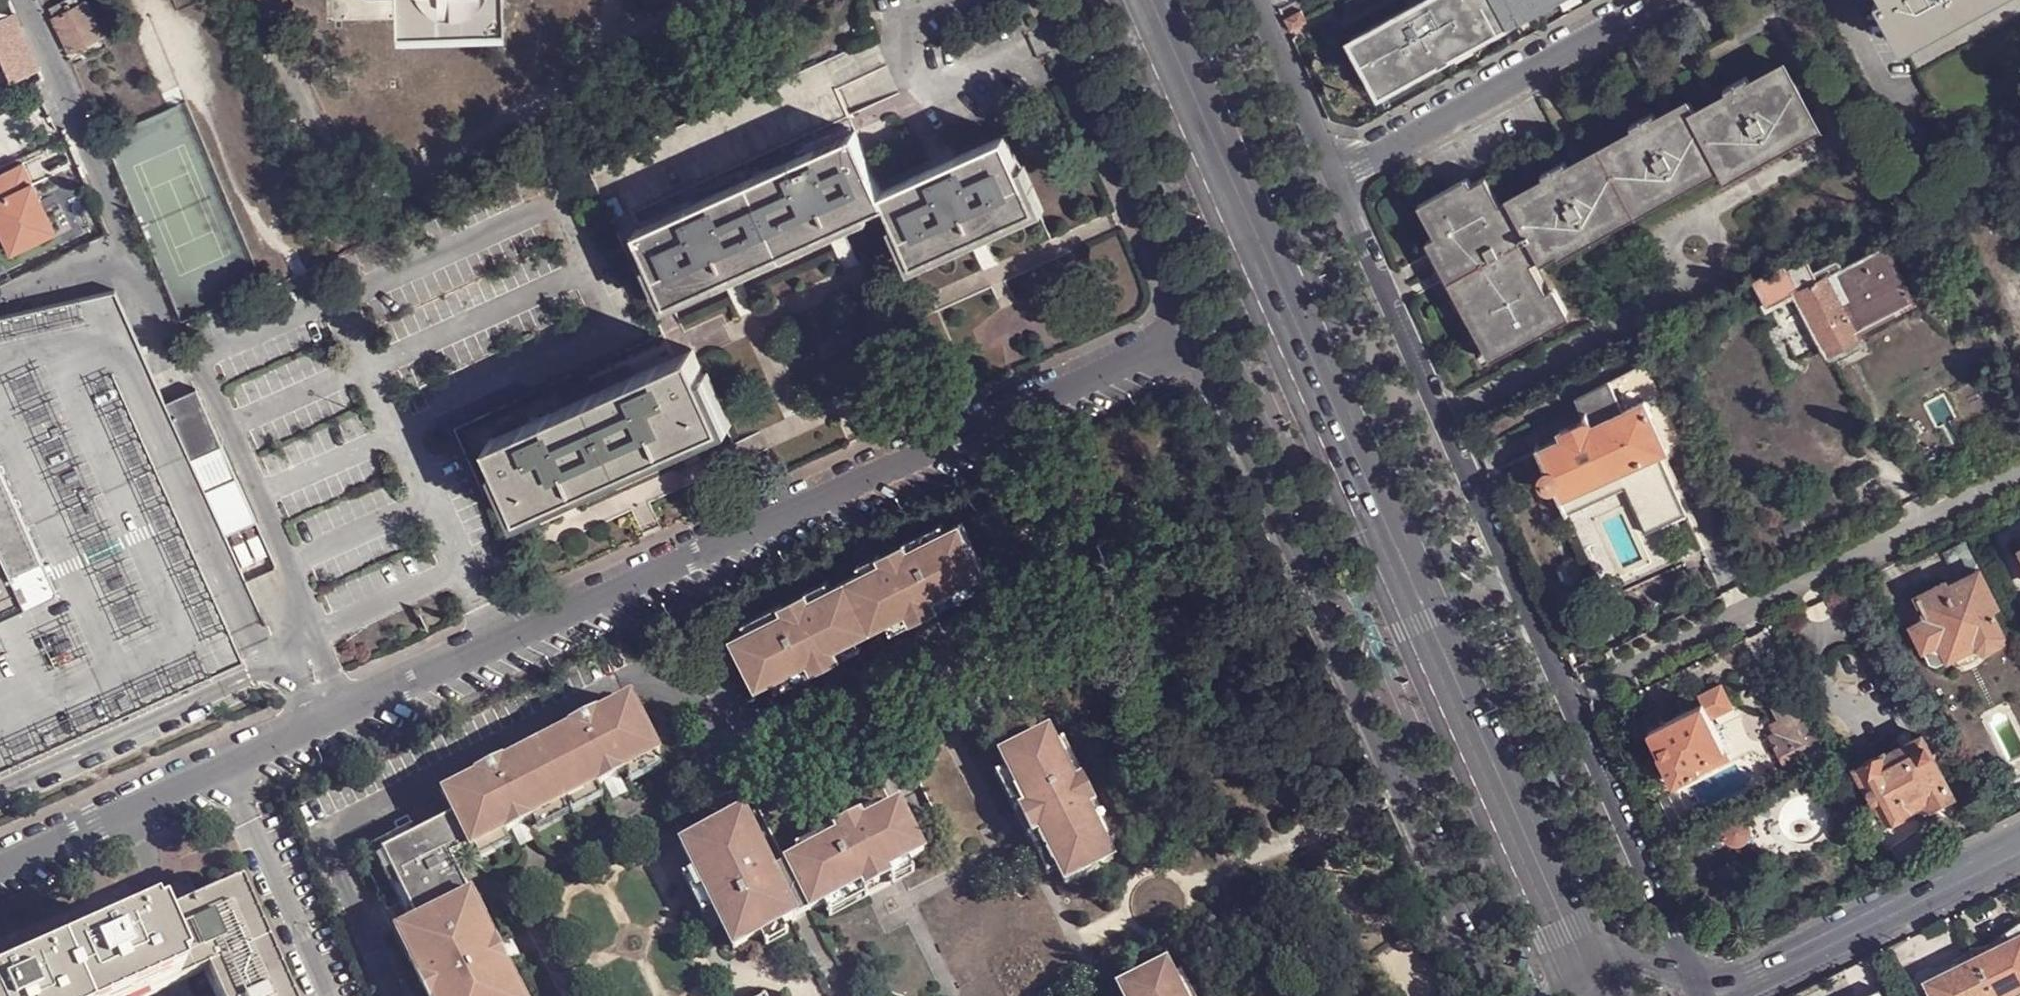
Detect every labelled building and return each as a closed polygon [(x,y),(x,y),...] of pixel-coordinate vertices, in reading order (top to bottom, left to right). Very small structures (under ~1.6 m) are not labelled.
[(54,17),(79,5),(77,0),(70,0),(51,10),(54,17)] [(502,8),(502,0),(392,0),(392,11),(398,11),(502,8)] [(1363,33),(1392,88),(1501,29),(1486,0),(1425,0),(1363,33)] [(1501,29),(1528,14),(1520,0),(1486,0),(1501,29)] [(1528,14),(1554,0),(1520,0),(1528,14)] [(1883,3),(1889,13),(1895,10),(1910,37),(1926,29),(1928,33),(1989,0),(1889,0),(1883,3)] [(79,5),(54,17),(53,18),(54,20),(70,51),(71,53),(103,37),(85,2),(79,5)] [(12,83),(41,71),(16,14),(0,21),(0,58),(12,83)] [(1725,177),(1821,123),(1774,30),(1492,183),(1489,177),(1427,212),(1503,351),(1567,315),(1535,256),(1546,249),(1550,256),(1719,165),(1725,177)] [(1363,33),(1351,40),(1380,94),(1392,88),(1363,33)] [(635,212),(849,113),(824,59),(606,159),(631,214),(635,212)] [(869,207),(889,198),(883,187),(856,128),(638,228),(649,251),(670,299),(673,297),(869,207)] [(883,187),(889,198),(898,218),(916,257),(1040,200),(1018,152),(1008,131),(883,187)] [(916,257),(898,218),(893,221),(913,266),(979,235),(1047,203),(1022,150),(1018,152),(1040,200),(916,257)] [(25,161),(0,173),(0,228),(12,253),(59,230),(25,161)] [(871,212),(869,207),(673,297),(670,299),(649,251),(642,254),(666,306),(675,302),(730,277),(835,229),(871,212)] [(1844,266),(1839,257),(1815,269),(1809,257),(1790,267),(1787,263),(1757,278),(1799,362),(1829,346),(1834,355),(1867,338),(1863,329),(1916,302),(1887,244),(1844,266)] [(237,639),(249,633),(269,624),(248,578),(227,533),(257,520),(196,386),(166,401),(158,379),(115,288),(86,295),(0,315),(0,771),(245,657),(237,639)] [(492,439),(501,461),(523,509),(726,419),(704,372),(693,348),(492,439)] [(1563,499),(1634,467),(1660,525),(1687,514),(1661,454),(1688,441),(1651,360),(1578,397),(1587,418),(1560,430),(1564,438),(1542,448),(1540,444),(1537,446),(1539,450),(1547,467),(1545,468),(1542,473),(1541,479),(1544,486),(1551,488),(1557,487),(1563,499)] [(687,444),(733,423),(710,369),(704,372),(726,419),(523,509),(501,461),(496,463),(520,518),(566,497),(687,444)] [(1660,525),(1634,467),(1563,499),(1569,513),(1626,486),(1646,531),(1660,525)] [(907,536),(910,545),(950,525),(945,516),(907,536)] [(865,567),(849,576),(873,625),(890,617),(911,606),(909,603),(915,600),(916,604),(922,605),(928,602),(930,596),(928,593),(934,591),(935,594),(974,575),(988,567),(963,519),(950,525),(910,545),(912,548),(906,550),(905,547),(899,545),(893,549),(891,554),(893,557),(887,560),(886,557),(865,567)] [(257,520),(227,533),(248,578),(277,563),(257,520)] [(1678,560),(1674,549),(1650,559),(1623,572),(1601,522),(1577,531),(1605,593),(1678,560)] [(882,548),(886,557),(887,560),(893,557),(891,554),(893,549),(899,545),(905,547),(906,550),(912,548),(910,545),(907,536),(882,548)] [(861,559),(865,567),(886,557),(882,548),(861,559)] [(1916,624),(1935,665),(1980,643),(1982,647),(1988,649),(2004,641),(2007,635),(2004,631),(2006,630),(1994,608),(2000,605),(1982,571),(1950,586),(1948,582),(1920,595),(1923,601),(1917,608),(1914,616),(1916,624)] [(808,585),(812,594),(833,583),(829,575),(808,585)] [(979,584),(974,575),(935,594),(940,605),(979,584)] [(873,625),(849,576),(833,583),(812,594),(813,596),(807,599),(806,596),(801,594),(795,598),(793,604),(794,606),(788,608),(788,606),(748,626),(734,633),(759,682),(773,675),(812,656),(811,652),(817,650),(818,653),(824,655),(829,652),(831,646),(830,643),(835,641),(837,643),(857,633),(873,625)] [(783,597),(788,606),(788,608),(794,606),(793,604),(795,598),(801,594),(806,596),(807,599),(813,596),(812,594),(808,585),(783,597)] [(940,605),(935,594),(934,591),(928,593),(930,596),(928,602),(922,605),(916,604),(915,600),(909,603),(911,606),(916,617),(940,605)] [(744,617),(748,626),(788,606),(783,597),(744,617)] [(916,617),(911,606),(890,617),(895,626),(916,617)] [(863,643),(857,633),(837,643),(842,654),(863,643)] [(812,656),(817,666),(842,654),(837,643),(835,641),(830,643),(831,646),(829,652),(824,655),(818,653),(817,650),(811,652),(812,656)] [(812,656),(773,675),(778,686),(817,666),(812,656)] [(1704,703),(1650,728),(1662,753),(1660,757),(1669,776),(1673,776),(1675,781),(1698,770),(1700,773),(1731,757),(1712,718),(1734,707),(1722,684),(1700,695),(1704,703)] [(1820,746),(1795,695),(1775,705),(1781,719),(1772,723),(1776,731),(1770,734),(1771,737),(1763,741),(1769,752),(1777,748),(1784,763),(1820,746)] [(638,701),(634,703),(669,770),(671,768),(638,701)] [(634,703),(599,720),(594,717),(583,722),(582,728),(505,766),(500,763),(489,768),(489,774),(449,793),(451,798),(456,809),(437,819),(431,807),(400,822),(404,830),(364,851),(396,912),(404,931),(401,932),(403,937),(411,934),(422,954),(414,958),(432,995),(518,995),(517,993),(524,990),(506,953),(490,921),(482,924),(472,903),(480,899),(477,895),(475,896),(467,879),(461,867),(480,858),(481,861),(486,859),(515,844),(524,841),(528,838),(536,834),(544,830),(574,816),(579,813),(609,799),(618,794),(629,789),(638,785),(668,770),(669,770),(634,703)] [(1076,783),(1057,745),(1049,730),(1001,754),(1008,770),(1027,808),(1030,806),(1033,811),(1030,813),(1028,819),(1031,825),(1037,826),(1040,825),(1042,830),(1040,832),(1059,871),(1066,884),(1115,861),(1108,846),(1088,807),(1086,808),(1084,803),(1087,801),(1089,795),(1086,789),(1080,788),(1076,789),(1074,784),(1076,783)] [(1066,741),(1057,745),(1076,783),(1085,779),(1066,741)] [(1859,765),(1887,820),(1911,808),(1910,805),(1927,797),(1932,806),(1953,795),(1930,751),(1922,755),(1915,741),(1901,748),(1896,747),(1890,749),(1886,755),(1884,756),(1883,754),(1859,765)] [(1027,808),(1008,770),(997,775),(1016,813),(1027,808)] [(1085,779),(1076,783),(1074,784),(1076,789),(1080,788),(1086,789),(1089,795),(1087,801),(1084,803),(1086,808),(1088,807),(1097,803),(1085,779)] [(456,809),(451,798),(431,807),(437,819),(456,809)] [(881,803),(859,814),(864,823),(886,811),(881,803)] [(1097,803),(1088,807),(1108,846),(1117,842),(1097,803)] [(840,835),(800,855),(787,861),(811,909),(825,902),(864,883),(863,880),(868,878),(869,881),(876,883),(882,879),(883,875),(881,871),(887,868),(887,871),(909,860),(925,852),(916,833),(901,804),(886,811),(864,823),(865,825),(859,828),(858,824),(853,822),(846,825),(844,832),(846,834),(841,837),(840,835)] [(1027,808),(1016,813),(1023,826),(1028,837),(1040,832),(1042,830),(1040,825),(1037,826),(1031,825),(1028,819),(1030,813),(1033,811),(1030,806),(1027,808)] [(746,814),(728,822),(733,833),(751,824),(746,814)] [(859,814),(836,826),(840,835),(841,837),(846,834),(844,832),(846,825),(853,822),(858,824),(859,828),(865,825),(864,823),(859,814)] [(797,916),(773,868),(751,824),(733,833),(728,822),(726,820),(681,842),(694,868),(714,907),(734,947),(761,934),(783,923),(797,916)] [(840,835),(836,826),(797,846),(800,855),(840,835)] [(1048,876),(1059,871),(1040,832),(1028,837),(1048,876)] [(544,852),(536,834),(528,838),(524,841),(532,858),(537,855),(544,852)] [(520,855),(515,844),(486,859),(490,869),(520,855)] [(887,871),(893,881),(903,877),(915,871),(909,860),(887,871)] [(811,909),(787,861),(773,868),(797,916),(801,914),(811,909)] [(714,907),(694,868),(683,874),(702,913),(714,907)] [(864,883),(869,893),(881,887),(893,881),(887,871),(887,868),(881,871),(883,875),(882,879),(876,883),(869,881),(868,878),(863,880),(864,883)] [(864,883),(825,902),(830,913),(869,893),(864,883)] [(231,886),(190,905),(177,911),(201,964),(215,995),(280,995),(231,886)] [(482,898),(480,899),(472,903),(482,924),(490,921),(492,919),(482,898)] [(147,924),(141,926),(165,980),(171,977),(178,974),(201,964),(177,911),(169,914),(155,920),(147,924)] [(2015,924),(1981,946),(1979,947),(1971,947),(1975,955),(1980,952),(2019,933),(2019,921),(2015,924)] [(788,934),(783,923),(761,934),(766,945),(788,934)] [(141,926),(116,938),(43,970),(55,995),(130,995),(165,980),(141,926)] [(1933,995),(2010,995),(2019,991),(2019,933),(1980,952),(1975,955),(1925,979),(1931,991),(1933,995)] [(411,934),(403,937),(401,938),(411,959),(414,958),(422,954),(411,934)] [(1975,955),(1971,947),(1965,954),(1956,959),(1922,970),(1918,972),(1916,975),(1915,979),(1915,984),(1919,990),(1922,992),(1926,993),(1931,991),(1925,979),(1975,955)] [(1174,978),(1167,964),(1118,988),(1122,995),(1184,995),(1174,978)] [(0,990),(0,995),(55,995),(43,970),(21,981),(0,990)] [(1174,978),(1184,995),(1194,995),(1183,974),(1174,978)] [(524,990),(517,993),(518,995),(530,995),(526,988),(524,990)]
